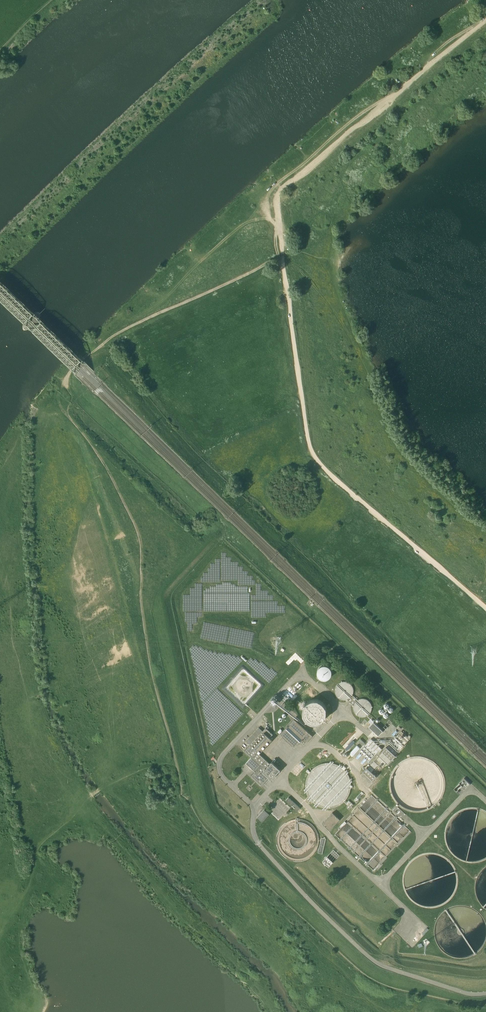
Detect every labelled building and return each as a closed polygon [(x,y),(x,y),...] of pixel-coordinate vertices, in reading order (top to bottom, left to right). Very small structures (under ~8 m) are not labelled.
[(36,315),(35,316),(25,327),(24,327),(24,328),(24,329),(25,329),(25,330),(26,330),(27,330),(28,330),(39,319),(39,318),(39,317),(39,316),(39,315),(38,315),(37,315),(36,315)] [(327,665),(325,665),(324,665),(323,665),(321,666),(320,666),(319,667),(318,668),(318,670),(317,671),(317,672),(317,674),(317,675),(318,676),(319,677),(320,678),(321,679),(322,679),(324,680),(325,680),(326,680),(328,679),(329,678),(330,677),(331,676),(331,675),(332,674),(332,672),(332,671),(332,670),(331,668),(330,667),(329,666),(328,666),(327,665)] [(357,700),(352,695),(353,694),(353,693),(354,692),(354,691),(354,690),(354,689),(353,688),(353,687),(352,686),(352,685),(351,684),(350,683),(349,683),(348,682),(347,682),(346,682),(345,681),(344,681),(343,681),(342,682),(341,682),(340,682),(339,683),(338,683),(337,684),(337,685),(336,686),(336,687),(335,688),(335,689),(335,690),(335,691),(335,692),(335,693),(336,694),(336,695),(337,696),(337,697),(338,698),(339,698),(340,699),(341,699),(342,700),(343,700),(344,700),(345,700),(346,700),(347,699),(354,705),(353,706),(353,707),(353,708),(353,709),(354,710),(354,711),(354,712),(355,713),(356,714),(356,715),(357,716),(358,716),(359,717),(360,717),(361,717),(363,717),(364,717),(365,717),(366,717),(367,716),(368,716),(369,715),(369,714),(370,713),(371,712),(372,710),(372,709),(372,708),(372,707),(372,706),(372,705),(371,704),(371,703),(370,702),(369,701),(368,700),(367,699),(366,699),(365,699),(364,698),(363,698),(361,698),(360,699),(359,699),(358,699),(357,700)] [(303,712),(303,714),(304,716),(305,717),(306,718),(307,720),(308,721),(309,721),(310,722),(312,723),(313,723),(315,723),(317,723),(318,722),(320,722),(321,721),(322,720),(323,719),(324,718),(325,718),(325,717),(326,716),(326,714),(326,713),(327,712),(327,710),(326,709),(327,709),(326,706),(325,705),(324,704),(324,703),(323,702),(322,702),(321,701),(320,700),(319,700),(316,699),(315,699),(314,699),(312,700),(311,700),(310,701),(308,701),(307,702),(306,703),(305,704),(304,705),(304,707),(303,708),(303,709),(303,711),(303,712)] [(281,729),(278,732),(294,747),(300,741),(304,744),(313,735),(294,718),(288,725),(286,727),(283,731),(281,729)] [(383,731),(373,722),(369,726),(379,735),(383,731)] [(266,728),(244,751),(247,754),(251,757),(246,763),(255,771),(252,774),(251,776),(255,780),(261,786),(269,778),(271,780),(281,769),(272,761),(270,763),(259,753),(272,740),(270,737),(273,734),(266,728)] [(409,735),(407,737),(401,731),(387,747),(395,754),(410,738),(411,736),(409,735)] [(371,738),(365,745),(374,754),(379,749),(380,751),(382,749),(371,738)] [(357,745),(349,753),(353,756),(360,748),(357,745)] [(395,754),(387,747),(386,746),(379,755),(387,763),(388,763),(396,755),(395,754)] [(376,775),(387,763),(379,755),(368,767),(367,767),(363,772),(372,780),(376,776),(376,775)] [(332,763),(330,763),(328,763),(326,763),(324,763),(322,764),(320,764),(318,765),(316,766),(314,768),(312,769),(311,771),(310,772),(308,774),(307,776),(307,778),(306,780),(306,782),(305,785),(305,787),(306,789),(306,791),(307,793),(307,795),(308,797),(310,799),(311,801),(313,802),(314,804),(316,805),(318,806),(320,807),(322,807),(324,808),(326,808),(328,808),(331,808),(333,808),(335,807),(337,807),(339,806),(341,805),(342,803),(344,802),(346,800),(347,799),(348,797),(349,795),(350,793),(350,791),(351,789),(351,786),(351,784),(351,782),(350,780),(350,778),(349,776),(348,774),(347,772),(345,770),(344,769),(342,767),(340,766),(339,765),(337,764),(335,764),(332,763)] [(470,784),(464,778),(459,783),(463,786),(464,784),(468,787),(470,784)] [(297,811),(300,808),(289,797),(286,800),(297,811)] [(396,809),(399,805),(397,804),(392,809),(402,818),(406,814),(398,807),(396,809)] [(262,822),(269,814),(264,809),(257,817),(262,822)] [(322,823),(330,830),(340,819),(333,812),(322,823)]
